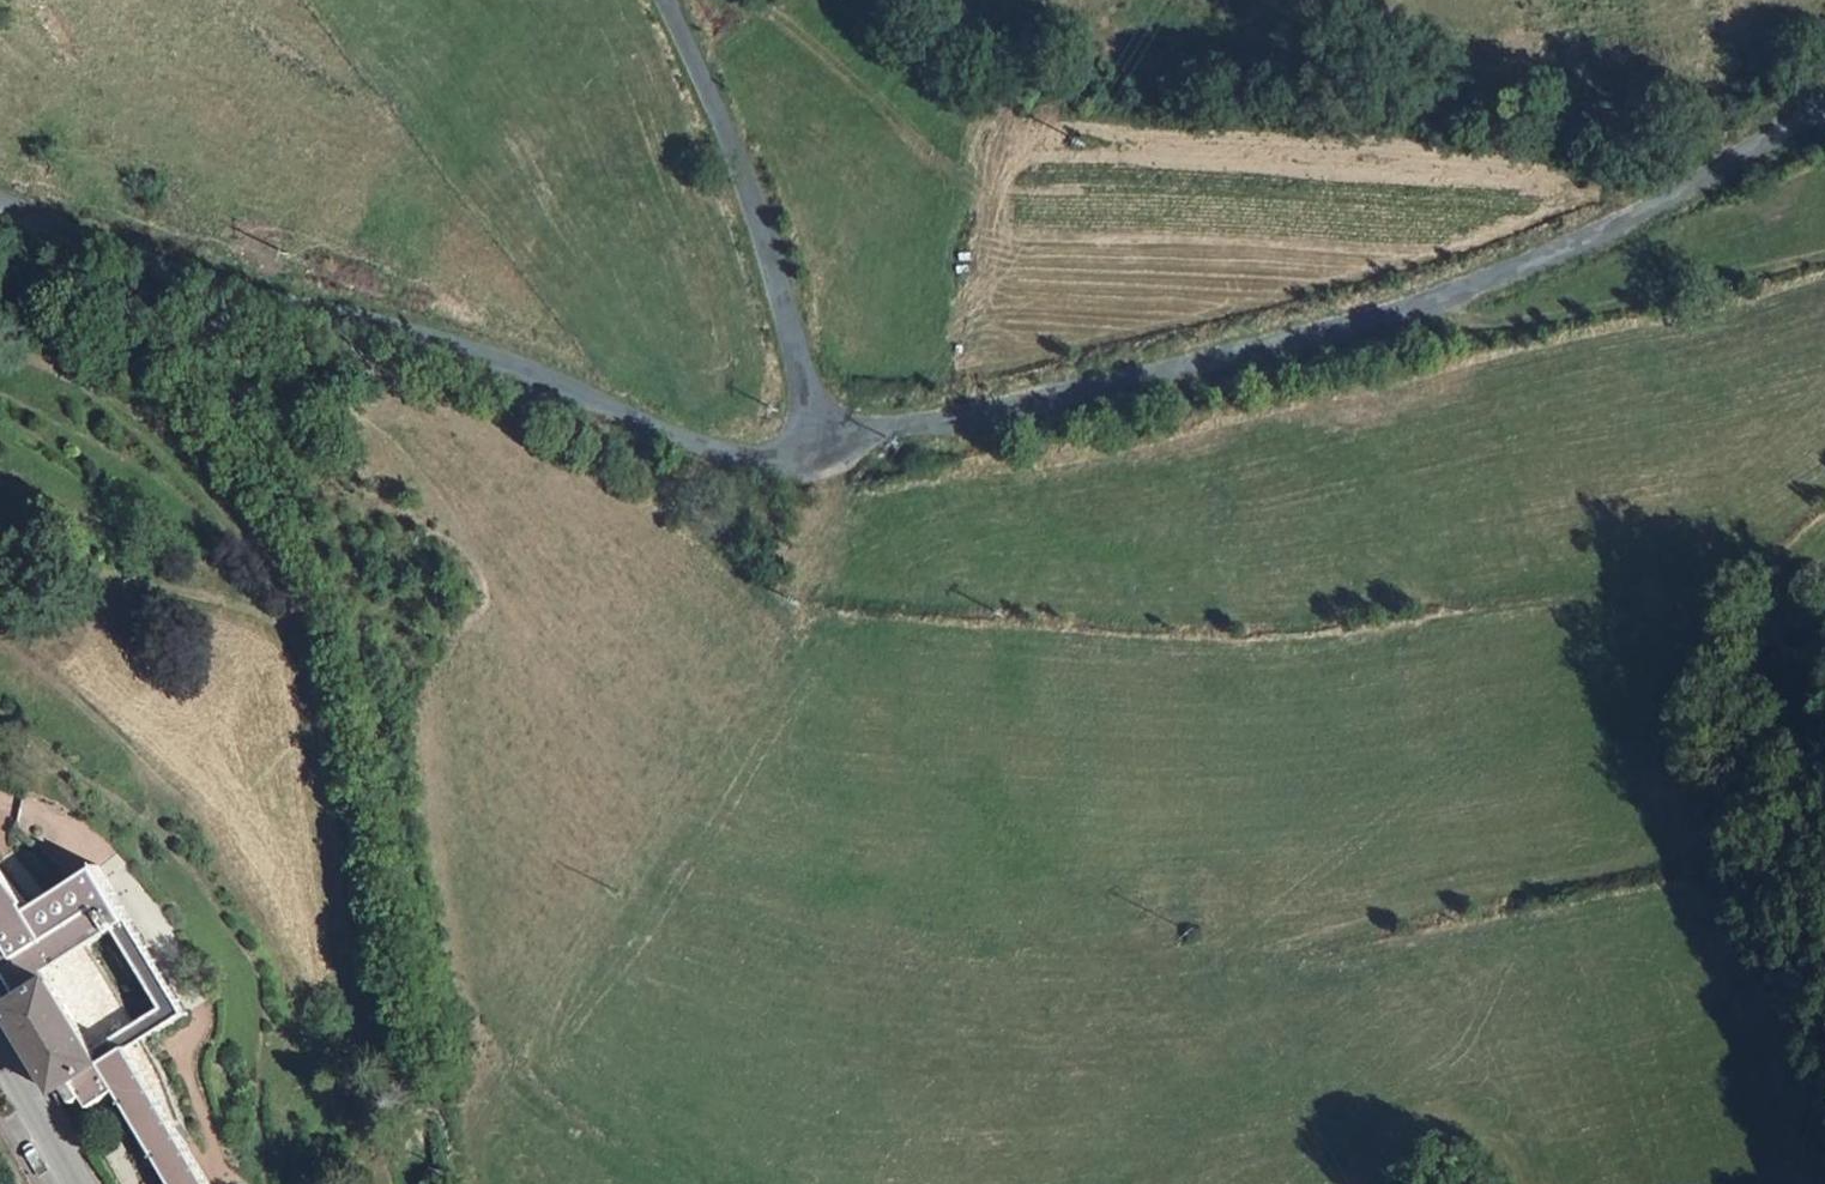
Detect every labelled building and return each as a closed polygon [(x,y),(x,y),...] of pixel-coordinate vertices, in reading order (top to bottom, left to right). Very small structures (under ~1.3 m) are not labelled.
[(1,928),(4,933),(0,935),(0,988),(9,1003),(3,1007),(53,1091),(72,1080),(83,1096),(92,1091),(99,1103),(117,1093),(168,1183),(204,1183),(128,1049),(179,1018),(97,875),(79,885),(80,888),(29,918),(26,914),(29,912),(0,876),(0,928),(1,928)]
